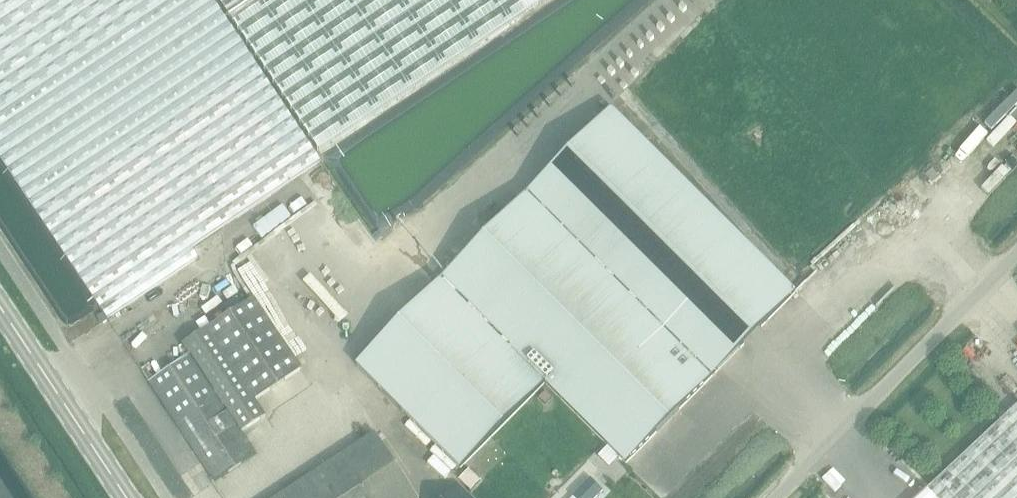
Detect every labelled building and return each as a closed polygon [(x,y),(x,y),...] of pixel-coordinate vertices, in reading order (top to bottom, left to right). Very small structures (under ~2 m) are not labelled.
[(101,316),(192,256),(184,244),(314,159),(312,155),(210,0),(0,0),(0,161),(101,316)] [(319,151),(323,148),(546,0),(219,0),(319,151)] [(1016,95),(1016,91),(1010,86),(990,117),(998,123),(1016,95)] [(623,461),(795,293),(611,111),(356,366),(457,465),(542,381),(623,461)] [(189,355),(149,381),(215,481),(255,454),(241,433),(265,417),(254,401),(300,370),(253,298),(182,345),(189,355)] [(918,497),(1016,497),(1016,405),(918,497)] [(375,433),(276,497),(418,497),(375,433)] [(603,491),(590,479),(572,497),(596,497),(603,491)] [(458,488),(448,497),(469,497),(458,488)]
